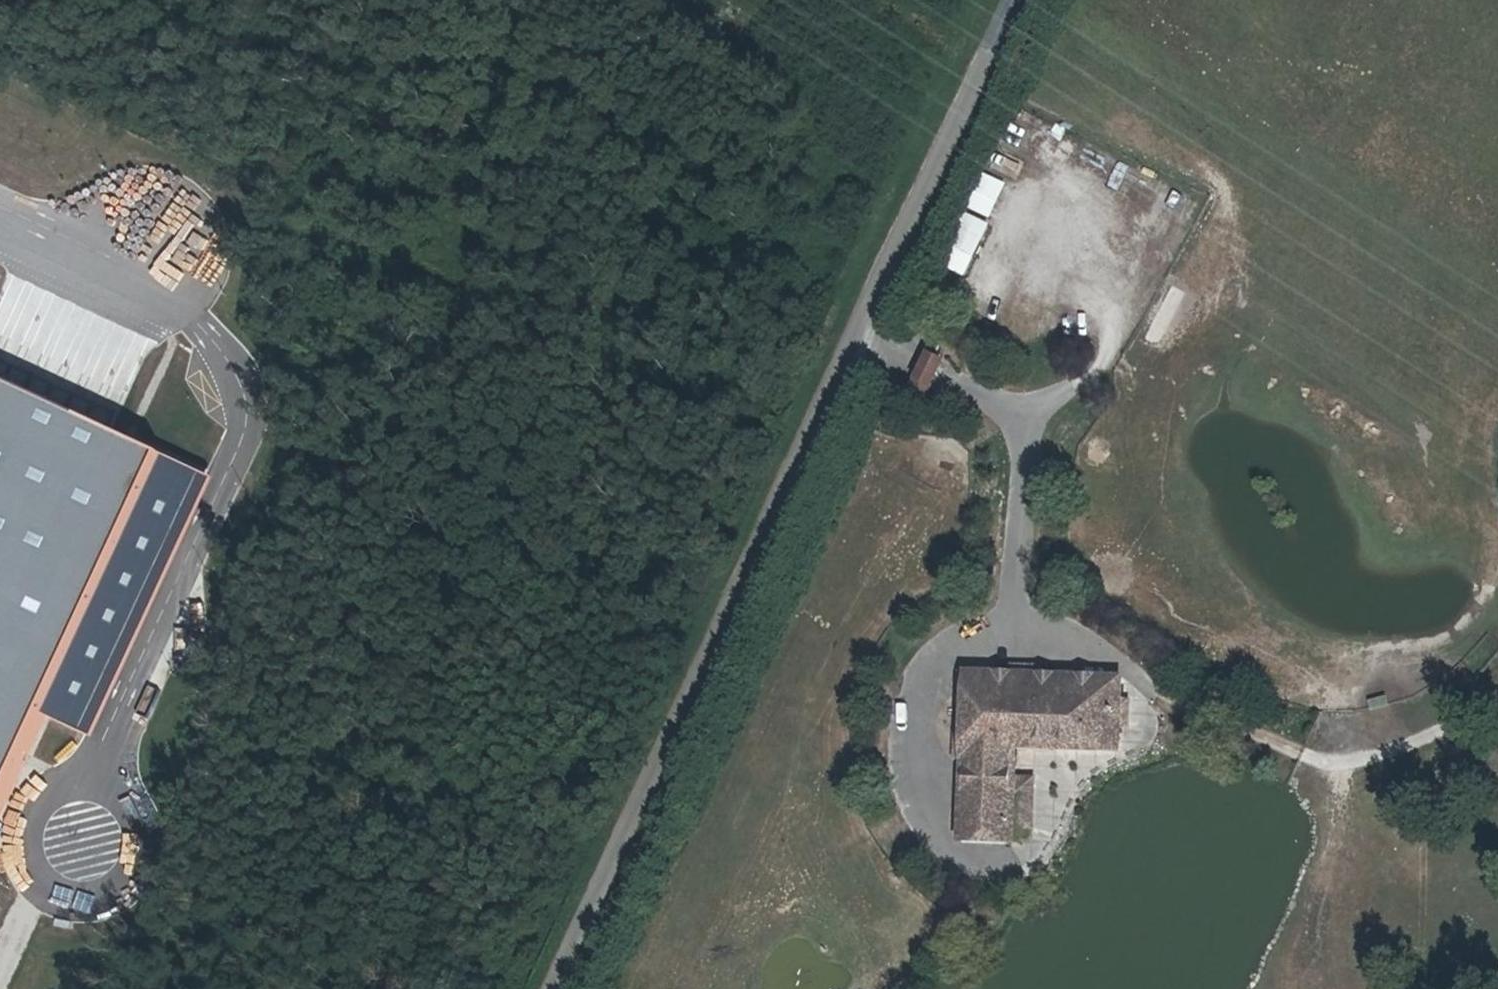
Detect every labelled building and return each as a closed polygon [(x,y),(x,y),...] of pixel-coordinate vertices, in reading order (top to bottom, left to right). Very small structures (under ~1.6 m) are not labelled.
[(988,175),(970,210),(991,220),(1009,185),(988,175)] [(971,216),(950,272),(969,279),(991,224),(971,216)] [(181,463),(0,379),(0,851),(181,463)] [(1011,843),(1012,830),(1012,783),(1012,743),(1114,744),(1115,682),(966,680),(965,842),(1011,843)] [(1032,783),(1012,783),(1012,830),(1032,830),(1032,783)]
